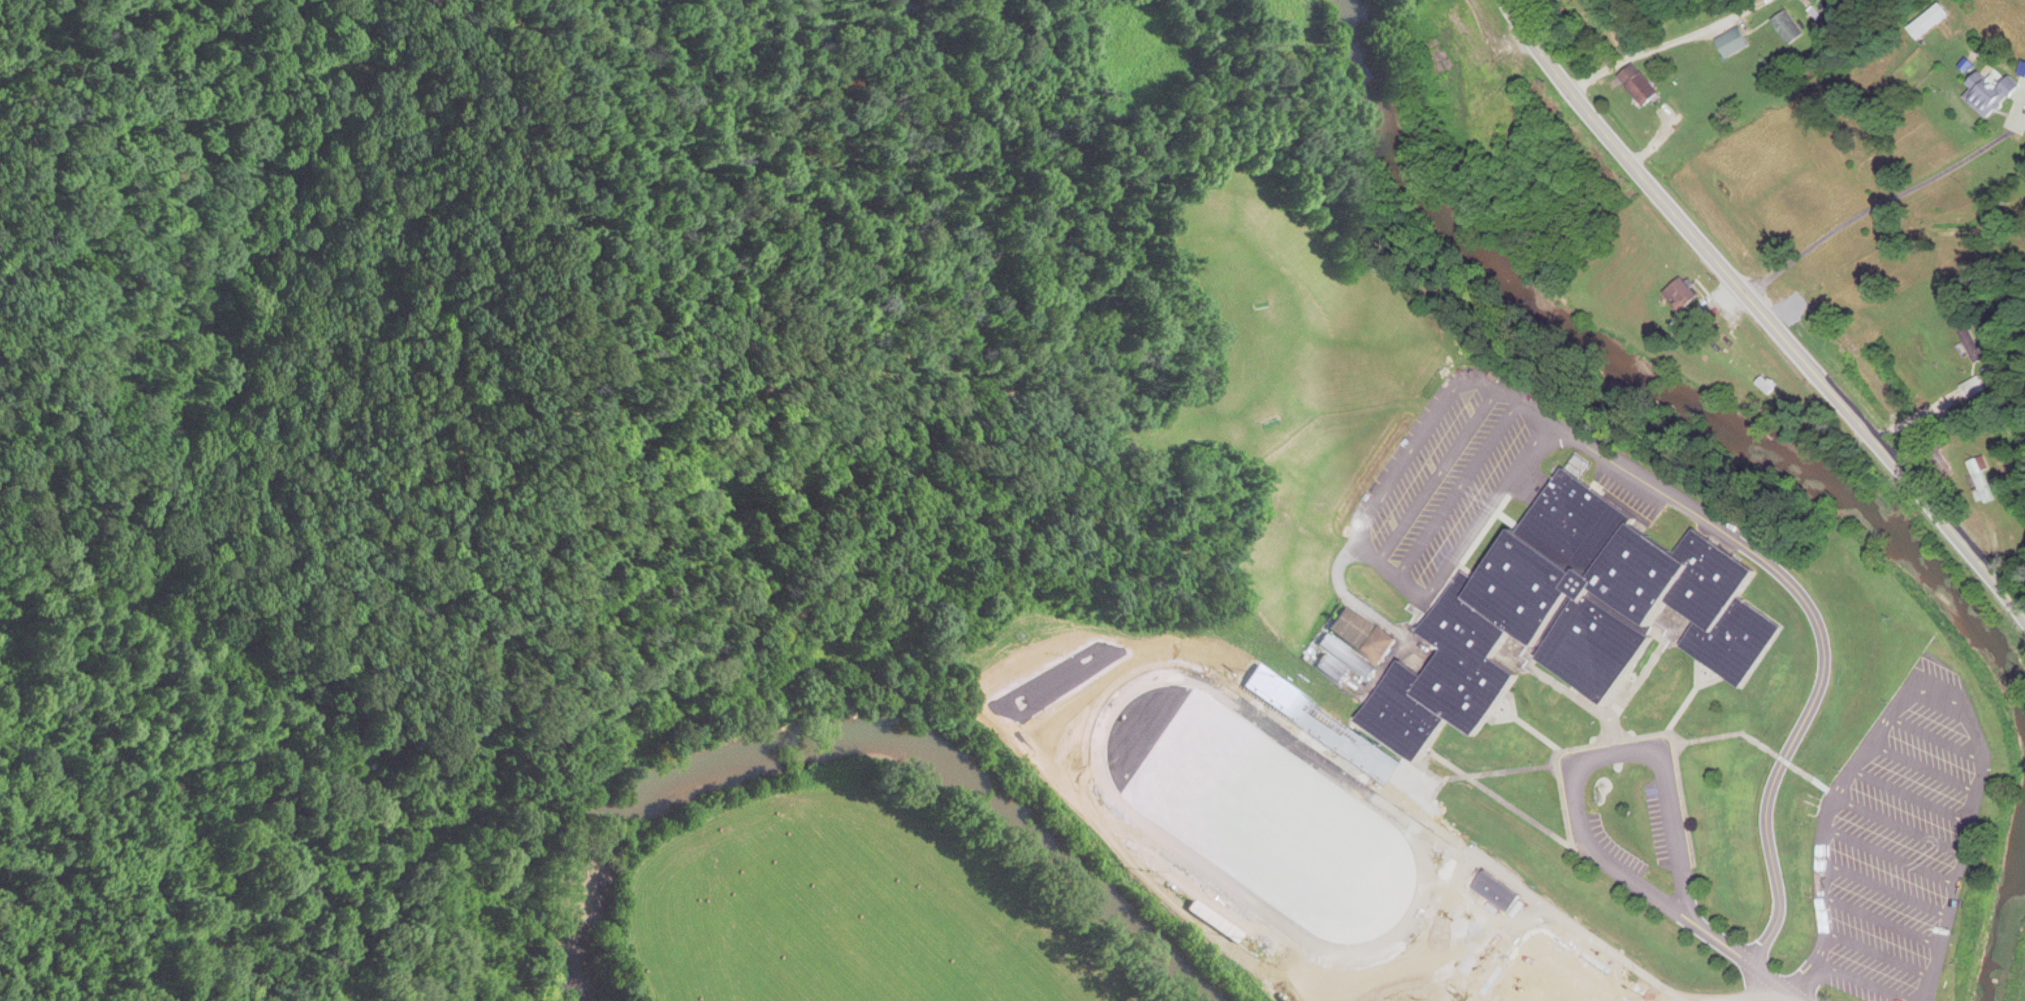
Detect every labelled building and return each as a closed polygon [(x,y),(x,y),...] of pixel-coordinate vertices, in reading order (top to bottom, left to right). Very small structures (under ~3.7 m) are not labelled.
[(1955,15),(1944,2),(1913,30),(1924,42),(1955,15)] [(1793,48),(1808,36),(1789,11),(1774,22),(1793,48)] [(1730,61),(1753,46),(1742,28),(1719,42),(1730,61)] [(1622,77),(1646,110),(1663,97),(1639,64),(1622,77)] [(1992,121),(2024,89),(2024,87),(2014,76),(2001,89),(1984,72),(1971,85),(1977,91),(1970,98),(1992,121)] [(1707,301),(1685,279),(1667,297),(1689,318),(1707,301)] [(1761,384),(1773,397),(1780,391),(1767,378),(1761,384)] [(1987,473),(1991,472),(1987,458),(1971,463),(1984,505),(1996,501),(1987,473)] [(1629,710),(1685,615),(1699,623),(1683,650),(1751,690),(1788,627),(1746,602),(1765,571),(1699,532),(1690,547),(1558,470),(1481,601),(1457,587),(1428,635),(1450,648),(1433,678),(1404,661),(1366,725),(1432,764),(1457,721),(1487,739),(1525,675),(1502,661),(1509,650),(1516,654),(1521,646),(1629,710)] [(1317,649),(1372,682),(1381,669),(1383,670),(1401,641),(1345,606),(1328,634),(1327,633),(1317,649)] [(1390,785),(1406,759),(1256,668),(1240,694),(1390,785)] [(1512,915),(1524,898),(1487,871),(1475,888),(1512,915)]
